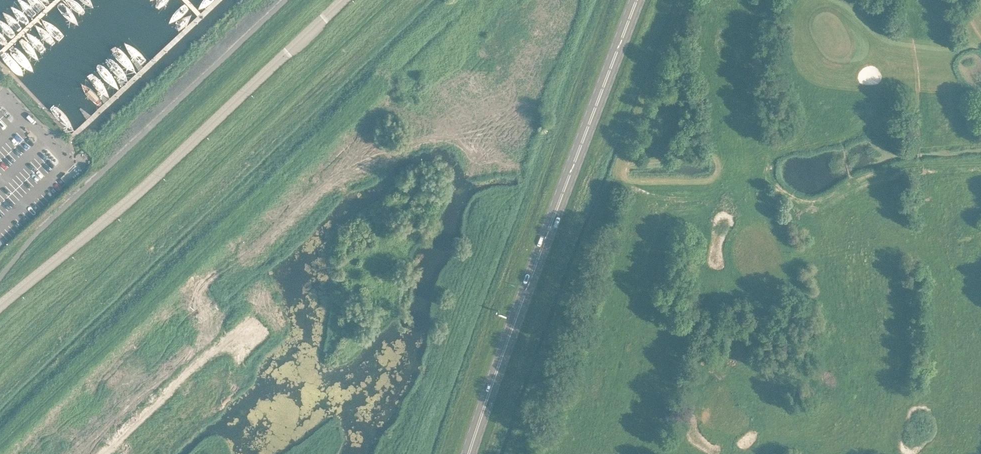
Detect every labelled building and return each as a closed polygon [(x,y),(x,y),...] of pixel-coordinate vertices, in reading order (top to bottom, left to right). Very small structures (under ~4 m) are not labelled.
[(1,432),(10,424),(0,413),(0,431),(1,432)] [(73,448),(78,453),(94,453),(83,441),(73,448)]
